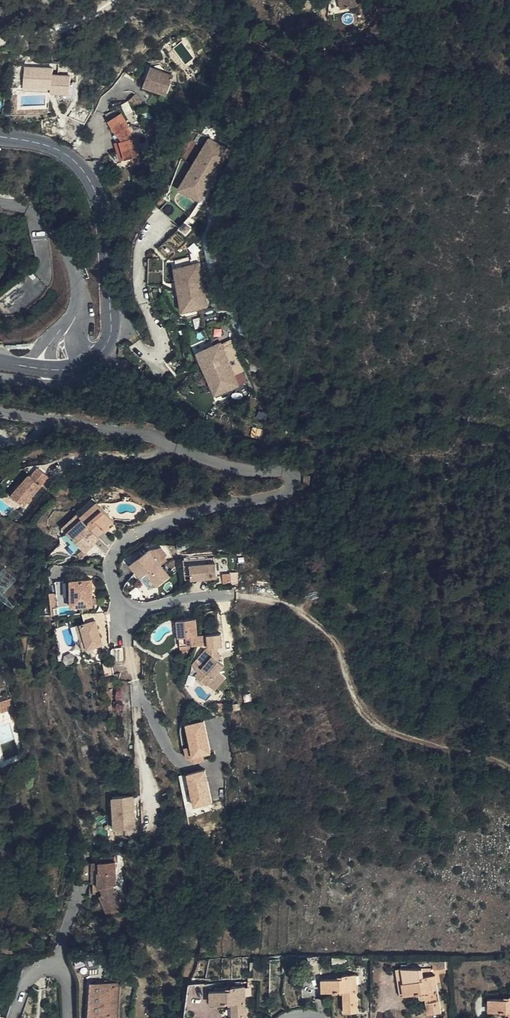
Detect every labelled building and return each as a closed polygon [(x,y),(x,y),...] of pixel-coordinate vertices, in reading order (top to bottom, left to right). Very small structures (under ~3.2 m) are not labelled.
[(341,9),(356,6),(355,0),(339,0),(341,9)] [(54,73),(54,66),(26,65),(25,85),(53,86),(53,91),(71,92),(71,74),(54,73)] [(175,76),(152,67),(145,85),(168,94),(175,76)] [(136,94),(130,100),(137,110),(146,109),(149,106),(136,94)] [(125,140),(135,137),(128,128),(130,127),(122,114),(111,120),(118,133),(121,132),(125,140)] [(122,141),(120,141),(126,160),(144,155),(139,136),(135,137),(125,140),(122,141)] [(205,136),(186,168),(190,170),(190,171),(208,139),(205,136)] [(180,180),(201,192),(226,149),(208,139),(190,171),(186,168),(180,180)] [(126,160),(120,141),(115,143),(121,161),(126,160)] [(197,198),(201,192),(180,180),(176,186),(197,198)] [(75,240),(64,224),(60,227),(71,242),(75,240)] [(176,228),(156,246),(166,257),(186,239),(176,228)] [(147,281),(150,299),(165,294),(162,280),(162,255),(147,255),(147,281)] [(179,295),(181,308),(198,305),(199,310),(206,309),(194,258),(188,258),(189,264),(172,266),(175,279),(182,278),(185,294),(179,295)] [(37,277),(33,272),(28,276),(32,281),(37,277)] [(175,279),(179,295),(185,294),(182,278),(175,279)] [(167,329),(173,343),(185,338),(179,324),(167,329)] [(208,379),(214,393),(230,386),(232,391),(239,388),(217,335),(210,338),(212,343),(196,350),(202,364),(208,361),(214,376),(208,379)] [(185,365),(176,353),(166,361),(176,373),(185,365)] [(202,364),(208,379),(214,376),(208,361),(202,364)] [(32,474),(13,495),(25,504),(44,485),(43,484),(51,476),(41,467),(33,475),(32,474)] [(82,514),(84,517),(100,534),(116,520),(99,500),(82,514)] [(100,534),(84,517),(69,530),(87,551),(96,543),(95,542),(102,536),(100,534)] [(167,555),(160,547),(148,550),(131,564),(141,577),(147,572),(158,586),(170,575),(160,561),(167,555)] [(218,576),(217,561),(192,563),(193,578),(218,576)] [(57,580),(60,606),(93,604),(93,578),(57,580)] [(78,619),(82,632),(86,631),(89,642),(104,638),(97,614),(78,619)] [(179,636),(181,636),(187,635),(187,644),(199,643),(197,617),(177,619),(179,636)] [(208,646),(197,659),(204,665),(200,671),(196,674),(207,684),(208,683),(215,689),(225,678),(218,671),(224,665),(218,660),(213,656),(213,646),(218,645),(223,645),(222,632),(207,634),(208,646)] [(204,665),(197,659),(193,663),(196,666),(196,667),(200,671),(204,665)] [(114,671),(112,660),(105,661),(107,673),(114,671)] [(10,710),(15,708),(12,697),(0,701),(0,709),(1,713),(10,710)] [(15,708),(10,710),(14,722),(19,720),(15,708)] [(191,744),(186,745),(188,760),(206,757),(205,752),(213,751),(207,717),(187,721),(191,744)] [(91,754),(88,742),(78,745),(81,757),(91,754)] [(190,771),(196,803),(214,800),(207,768),(190,771)] [(114,795),(116,827),(137,825),(135,794),(114,795)] [(101,861),(101,870),(99,870),(99,881),(99,887),(104,886),(106,893),(100,895),(108,913),(122,906),(114,884),(116,883),(116,860),(115,860),(101,861)] [(101,870),(101,861),(84,861),(82,882),(99,881),(99,870),(101,870)] [(405,982),(403,967),(396,968),(400,995),(403,995),(401,983),(405,982)] [(423,967),(403,967),(405,982),(401,983),(403,995),(420,992),(420,997),(426,997),(429,1012),(442,1010),(436,974),(424,976),(423,967)] [(358,1010),(356,973),(343,974),(343,977),(325,978),(325,990),(345,989),(345,1011),(358,1010)] [(118,983),(93,982),(91,1017),(116,1017),(118,983)] [(245,985),(233,986),(233,989),(213,990),(214,1002),(233,1001),(233,1017),(246,1017),(245,985)] [(491,998),(491,1011),(509,1011),(509,1017),(509,998),(491,998)]
